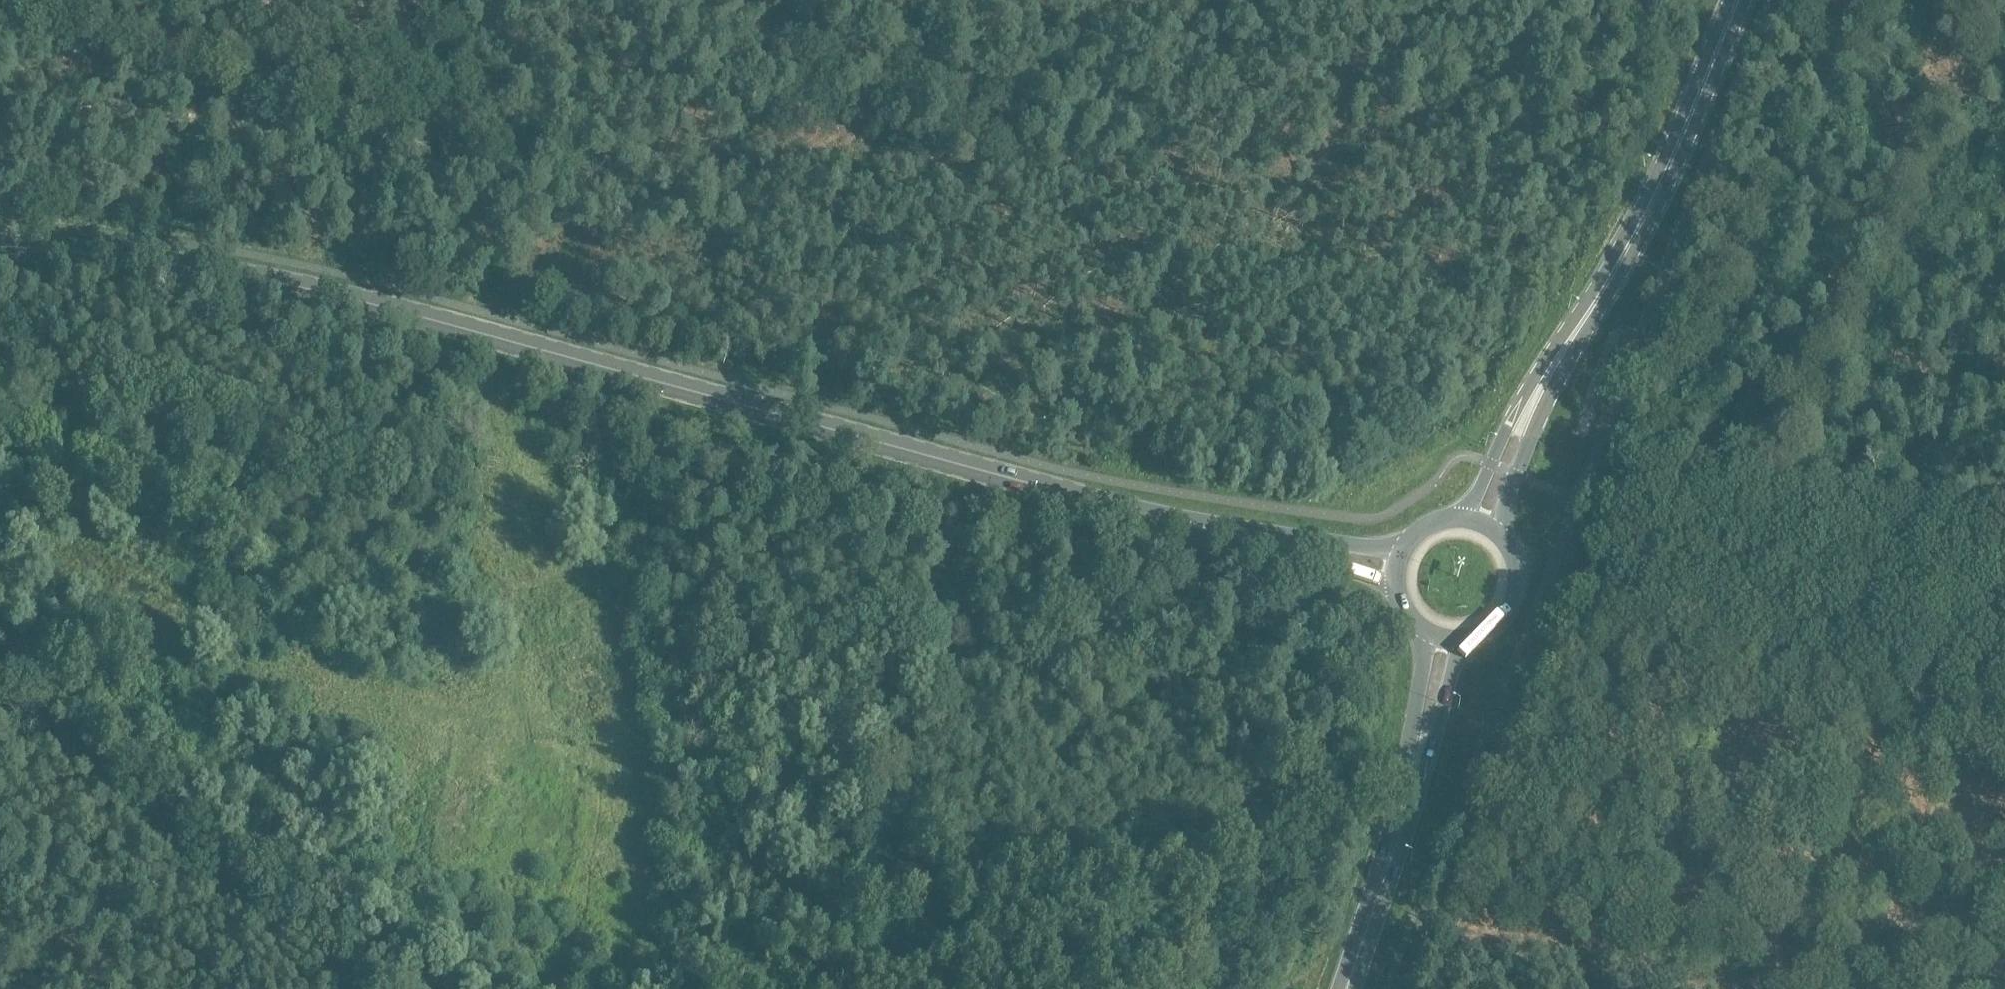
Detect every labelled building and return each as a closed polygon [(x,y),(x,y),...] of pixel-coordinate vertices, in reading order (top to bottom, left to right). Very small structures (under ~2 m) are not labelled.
[(1396,623),(1402,637),(1412,632),(1406,618),(1396,623)]
